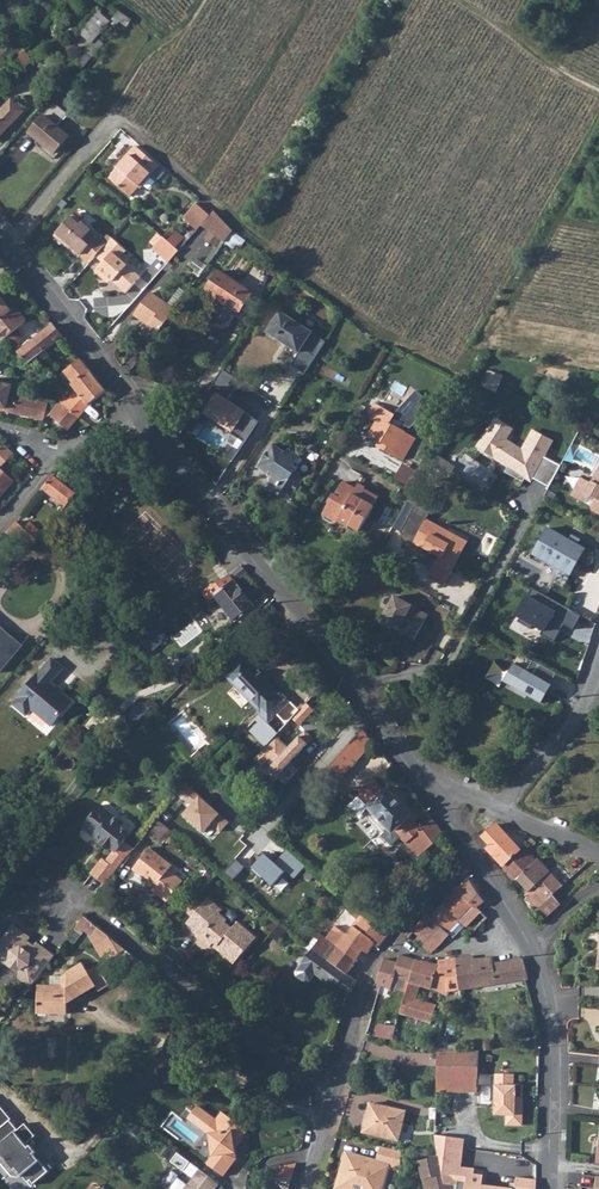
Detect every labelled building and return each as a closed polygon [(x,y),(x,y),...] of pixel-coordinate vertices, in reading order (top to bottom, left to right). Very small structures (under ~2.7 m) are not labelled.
[(80,32),(94,43),(113,20),(99,9),(80,32)] [(0,48),(0,54),(6,61),(22,42),(13,34),(0,48)] [(84,53),(75,65),(81,70),(90,59),(84,53)] [(11,101),(1,111),(0,110),(0,137),(23,112),(11,101)] [(67,136),(43,116),(29,133),(53,154),(67,136)] [(123,165),(110,179),(129,197),(149,174),(151,176),(159,167),(136,146),(121,162),(123,165)] [(182,222),(196,233),(200,228),(209,219),(195,208),(182,222)] [(209,219),(200,228),(205,232),(216,217),(213,215),(209,219)] [(79,258),(88,266),(95,258),(106,246),(73,216),(53,236),(78,259),(79,258)] [(216,217),(205,232),(207,234),(202,239),(208,244),(224,223),(216,217)] [(224,223),(208,244),(212,247),(218,240),(222,243),(231,230),(224,223)] [(159,232),(149,244),(171,262),(190,239),(178,229),(169,240),(159,232)] [(106,246),(95,258),(102,264),(95,272),(105,283),(112,283),(114,284),(125,294),(139,279),(127,267),(119,260),(125,253),(112,240),(106,246)] [(218,272),(204,292),(238,315),(251,294),(218,272)] [(134,314),(139,318),(156,297),(150,293),(134,314)] [(156,297),(139,318),(150,325),(145,333),(154,340),(168,320),(159,311),(165,303),(156,297)] [(7,337),(16,330),(26,321),(16,308),(11,312),(1,299),(0,298),(0,330),(1,329),(7,337)] [(165,303),(159,311),(168,320),(175,311),(165,303)] [(286,313),(273,333),(304,353),(296,364),(308,373),(328,342),(315,335),(317,333),(286,313)] [(37,338),(20,353),(19,353),(28,364),(32,361),(40,355),(63,337),(53,325),(37,338)] [(7,337),(13,345),(22,337),(16,330),(7,337)] [(89,370),(81,361),(67,372),(75,382),(72,385),(76,390),(64,405),(70,410),(70,409),(79,416),(88,405),(90,404),(106,392),(95,379),(89,370)] [(222,370),(214,389),(231,396),(238,377),(222,370)] [(493,370),(485,386),(498,392),(505,375),(493,370)] [(0,406),(0,408),(0,409),(4,410),(14,412),(20,414),(43,419),(45,417),(46,410),(49,410),(54,404),(28,398),(10,394),(12,384),(0,381),(0,406)] [(251,413),(223,393),(210,413),(239,433),(251,413)] [(49,414),(59,423),(70,410),(64,405),(60,401),(49,414)] [(406,432),(391,422),(394,416),(395,414),(374,402),(366,416),(375,421),(368,433),(383,442),(380,447),(392,454),(392,453),(403,460),(416,438),(405,432),(406,432)] [(70,410),(59,423),(67,430),(79,416),(70,409),(70,410)] [(543,458),(554,441),(532,428),(520,447),(506,440),(513,429),(493,415),(472,447),(504,467),(501,472),(528,486),(531,480),(546,487),(558,466),(543,458)] [(394,416),(391,422),(406,432),(410,424),(394,416)] [(14,453),(0,441),(0,468),(14,453)] [(256,466),(258,467),(273,444),(272,443),(256,466)] [(273,444),(258,467),(265,473),(267,470),(280,449),(273,444)] [(280,449),(267,470),(270,472),(273,479),(271,482),(277,486),(274,492),(286,500),(289,495),(292,497),(304,478),(294,471),(296,468),(291,464),(298,455),(287,448),(284,451),(280,449)] [(401,482),(357,456),(347,473),(360,479),(356,486),(344,479),(339,487),(343,489),(340,494),(336,492),(334,491),(330,499),(331,500),(325,511),(326,511),(325,512),(326,515),(333,520),(337,519),(337,518),(338,518),(339,517),(350,524),(351,523),(361,528),(375,503),(374,503),(379,494),(383,493),(391,498),(395,497),(402,485),(401,482)] [(592,482),(581,477),(572,494),(586,502),(590,495),(598,500),(598,468),(592,482)] [(13,481),(0,469),(0,496),(13,481)] [(53,474),(42,487),(66,506),(76,492),(53,474)] [(432,510),(417,502),(400,532),(415,540),(414,542),(425,549),(422,554),(435,561),(428,576),(444,586),(457,563),(454,561),(466,540),(426,519),(432,510)] [(17,521),(5,532),(26,551),(37,539),(17,521)] [(550,529),(536,555),(573,575),(587,549),(550,529)] [(220,580),(210,588),(216,595),(214,597),(234,621),(252,607),(234,583),(247,572),(241,564),(239,564),(232,571),(223,579),(220,580)] [(527,589),(509,617),(553,642),(560,625),(570,629),(578,616),(527,589)] [(377,621),(411,639),(424,613),(390,595),(377,621)] [(20,646),(0,629),(0,670),(20,646)] [(153,630),(139,643),(149,653),(155,646),(162,640),(153,630)] [(391,655),(424,665),(430,646),(409,639),(408,639),(398,636),(391,655)] [(267,723),(289,701),(280,691),(278,692),(241,654),(222,673),(259,711),(257,712),(267,723)] [(38,673),(12,703),(26,714),(31,708),(51,725),(69,704),(63,698),(64,696),(49,683),(62,668),(51,658),(38,674),(38,673)] [(538,703),(553,673),(529,661),(524,671),(511,664),(499,683),(538,703)] [(440,663),(435,671),(442,675),(447,667),(440,663)] [(362,729),(328,766),(340,776),(343,775),(373,742),(371,741),(362,729)] [(206,742),(193,753),(198,759),(211,748),(206,742)] [(357,792),(370,806),(385,792),(372,778),(357,792)] [(213,824),(222,832),(232,820),(187,782),(178,792),(192,804),(184,814),(205,833),(213,824)] [(381,836),(390,845),(399,838),(413,854),(414,853),(417,856),(442,834),(432,819),(421,830),(408,816),(408,815),(386,791),(385,792),(370,806),(369,807),(389,829),(381,836)] [(90,874),(104,885),(113,874),(119,866),(127,856),(132,849),(123,842),(128,835),(119,827),(122,823),(99,806),(81,828),(94,838),(95,837),(100,842),(99,843),(108,850),(109,848),(113,851),(105,862),(101,859),(90,874)] [(157,818),(170,829),(178,820),(164,808),(157,818)] [(145,833),(161,845),(171,831),(156,819),(155,820),(145,833)] [(497,860),(515,879),(516,879),(535,860),(521,846),(518,849),(502,833),(486,849),(497,860)] [(171,865),(148,847),(132,869),(154,886),(151,890),(166,901),(182,881),(167,870),(171,865)] [(288,849),(278,860),(267,851),(253,868),(274,886),(288,871),(296,877),(307,865),(288,849)] [(535,860),(516,879),(527,891),(548,871),(536,858),(535,860)] [(527,891),(523,895),(535,908),(550,894),(551,895),(562,886),(560,885),(548,871),(527,891)] [(466,877),(442,903),(464,924),(473,933),(487,917),(476,906),(484,901),(477,892),(466,877)] [(550,894),(535,908),(543,917),(559,904),(551,895),(550,894)] [(210,946),(232,965),(255,939),(236,922),(231,928),(224,922),(226,920),(218,913),(221,911),(207,899),(185,924),(198,936),(197,938),(197,942),(204,948),(208,948),(210,946)] [(442,903),(430,916),(436,922),(449,934),(453,937),(464,924),(442,903)] [(334,924),(324,937),(355,960),(360,951),(366,954),(373,944),(377,947),(382,941),(386,935),(355,907),(350,914),(357,919),(345,933),(334,924)] [(230,909),(224,916),(234,924),(240,917),(230,909)] [(426,913),(416,925),(438,945),(449,934),(436,922),(430,916),(426,913)] [(83,918),(77,925),(83,929),(92,936),(94,935),(103,943),(104,942),(107,937),(97,928),(83,918)] [(280,923),(270,935),(276,941),(287,929),(280,923)] [(11,925),(0,940),(0,963),(8,960),(17,968),(16,976),(23,982),(28,986),(51,956),(34,943),(30,948),(23,942),(27,937),(11,925)] [(77,925),(66,939),(73,945),(81,935),(80,934),(82,931),(83,929),(77,925)] [(438,945),(416,925),(406,936),(431,953),(438,945)] [(307,946),(304,944),(303,946),(309,952),(295,971),(296,976),(304,982),(308,982),(314,974),(345,997),(355,982),(345,974),(355,960),(324,937),(322,935),(317,932),(307,946)] [(107,937),(104,942),(106,944),(119,954),(123,951),(124,950),(116,944),(107,937)] [(375,984),(379,985),(390,989),(393,977),(409,981),(413,967),(415,963),(416,960),(404,956),(399,955),(395,963),(383,959),(380,967),(375,984)] [(474,955),(454,958),(457,980),(457,990),(467,989),(502,983),(525,979),(527,979),(526,973),(522,958),(492,964),(492,956),(474,959),(474,955)] [(437,965),(431,988),(446,997),(446,977),(451,976),(451,981),(457,980),(454,958),(437,961),(437,965)] [(413,967),(409,981),(399,1012),(430,1022),(435,1005),(415,999),(419,984),(431,988),(437,965),(422,962),(420,968),(413,967)] [(61,987),(43,987),(37,987),(36,1013),(66,1014),(67,1000),(83,992),(94,986),(97,991),(108,985),(106,981),(97,966),(93,968),(87,971),(82,963),(72,969),(61,976),(61,978),(61,987)] [(103,963),(97,966),(106,981),(112,978),(103,963)] [(44,978),(43,987),(61,987),(61,978),(44,978)] [(28,986),(23,982),(19,988),(17,986),(10,995),(18,1000),(28,986)] [(380,1023),(377,1036),(393,1038),(395,1026),(380,1023)] [(437,1043),(435,1053),(436,1053),(440,1053),(443,1053),(445,1044),(437,1043)] [(435,1067),(433,1092),(476,1093),(476,1086),(476,1075),(477,1051),(449,1053),(443,1053),(440,1053),(436,1053),(436,1067),(435,1067)] [(505,1125),(521,1126),(522,1097),(520,1098),(520,1086),(513,1086),(513,1075),(476,1075),(476,1086),(490,1086),(490,1101),(494,1101),(494,1115),(505,1115),(505,1125)] [(1,1129),(12,1121),(14,1119),(0,1101),(0,1128),(1,1129)] [(368,1103),(368,1104),(402,1115),(403,1111),(368,1103)] [(402,1115),(368,1104),(361,1132),(397,1140),(402,1115)] [(206,1163),(223,1176),(236,1159),(234,1144),(238,1138),(240,1140),(246,1132),(221,1112),(208,1130),(211,1156),(206,1163)] [(34,1186),(50,1173),(35,1155),(38,1153),(32,1146),(30,1148),(27,1145),(37,1137),(27,1124),(19,1130),(12,1121),(1,1129),(0,1130),(0,1152),(6,1159),(1,1163),(11,1175),(17,1170),(28,1184),(31,1182),(34,1186)] [(433,1136),(436,1152),(437,1158),(444,1185),(456,1186),(456,1188),(535,1188),(536,1179),(515,1177),(514,1187),(485,1184),(487,1171),(460,1167),(463,1140),(433,1136)] [(382,1148),(378,1164),(389,1167),(391,1167),(395,1150),(391,1149),(382,1148)] [(400,1151),(395,1150),(391,1167),(399,1169),(399,1165),(400,1161),(400,1151)] [(345,1155),(337,1188),(343,1188),(354,1188),(355,1186),(357,1185),(363,1186),(363,1188),(383,1188),(389,1167),(378,1164),(345,1155)] [(437,1158),(417,1162),(424,1188),(456,1188),(456,1186),(444,1185),(437,1158)] [(199,1169),(198,1171),(217,1186),(219,1184),(199,1169)] [(198,1171),(184,1188),(215,1188),(217,1186),(198,1171)]
